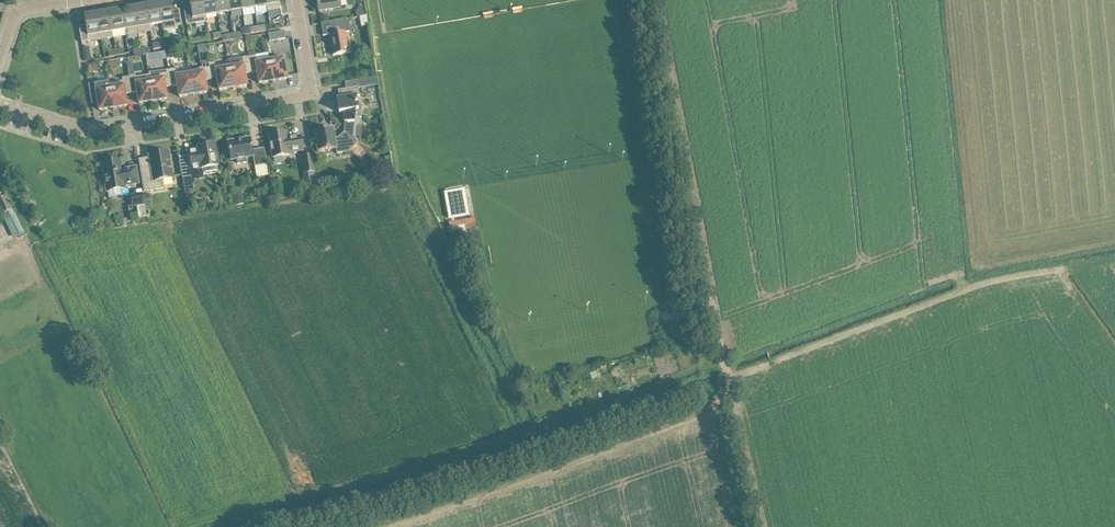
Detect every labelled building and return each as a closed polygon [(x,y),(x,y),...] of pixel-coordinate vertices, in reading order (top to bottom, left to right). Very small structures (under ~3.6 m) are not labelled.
[(202,0),(189,0),(191,8),(184,9),(187,25),(206,22),(205,16),(202,0)] [(215,0),(202,0),(205,16),(218,14),(215,0)] [(228,0),(215,0),(218,14),(230,12),(228,0)] [(241,0),(228,0),(230,12),(242,10),(241,0)] [(253,0),(241,0),(242,10),(255,8),(253,0)] [(267,6),(268,11),(280,9),(281,16),(288,15),(286,0),(266,0),(267,6)] [(319,10),(341,7),(340,0),(317,0),(319,10)] [(171,1),(158,3),(162,23),(163,29),(182,26),(180,10),(173,11),(171,1)] [(162,23),(158,3),(146,5),(150,25),(162,23)] [(150,25),(146,5),(134,7),(138,33),(151,31),(150,25)] [(138,33),(134,7),(121,9),(126,35),(138,33)] [(126,35),(121,9),(109,11),(114,37),(126,35)] [(114,37),(109,11),(97,13),(101,40),(114,37)] [(101,40),(97,13),(84,15),(86,25),(79,27),(82,43),(101,40)] [(347,19),(329,22),(321,23),(323,35),(323,36),(330,35),(333,55),(352,52),(350,39),(347,40),(345,32),(350,32),(349,31),(347,19)] [(286,39),(285,31),(268,34),(270,41),(286,39)] [(167,59),(166,51),(157,52),(159,60),(167,59)] [(273,81),(270,60),(257,63),(255,55),(249,56),(251,73),(257,72),(259,83),(273,81)] [(245,74),(251,73),(249,56),(242,57),(243,65),(230,67),(233,88),(247,85),(245,74)] [(284,58),(270,60),(273,81),(287,79),(284,58)] [(233,88),(230,67),(229,63),(216,65),(215,62),(209,63),(211,79),(217,78),(219,90),(233,88)] [(205,80),(211,79),(209,63),(202,64),(202,67),(189,69),(193,95),(207,92),(205,80)] [(193,95),(189,69),(176,72),(175,69),(169,70),(171,86),(177,85),(179,97),(193,95)] [(165,87),(171,86),(169,70),(149,73),(149,75),(150,80),(153,101),(167,99),(165,87)] [(153,101),(150,80),(149,75),(136,77),(135,75),(129,77),(131,93),(137,92),(139,104),(153,101)] [(125,94),(131,93),(129,77),(122,78),(122,81),(109,83),(113,108),(127,106),(125,94)] [(378,85),(377,77),(360,80),(362,88),(378,85)] [(109,80),(88,83),(91,100),(92,104),(98,103),(100,110),(113,108),(109,83),(109,80)] [(340,98),(337,99),(339,113),(346,112),(345,122),(340,127),(345,131),(351,138),(353,137),(355,116),(361,117),(363,105),(357,104),(356,97),(359,96),(358,87),(338,90),(340,98)] [(333,129),(324,131),(324,129),(322,128),(321,127),(319,128),(317,129),(316,130),(316,132),(315,132),(318,152),(336,149),(337,154),(349,152),(357,144),(345,131),(338,138),(335,138),(333,129)] [(286,132),(269,135),(273,158),(290,155),(290,153),(304,150),(301,136),(287,138),(286,132)] [(228,142),(231,160),(237,159),(238,163),(246,162),(245,158),(253,157),(255,166),(267,164),(264,148),(255,150),(256,152),(253,153),(251,138),(228,142)] [(215,144),(198,147),(198,150),(189,152),(190,155),(179,157),(183,178),(194,176),(193,170),(201,169),(202,169),(203,176),(219,173),(218,166),(215,144)] [(151,172),(142,173),(145,192),(164,188),(163,180),(174,178),(169,152),(168,152),(166,151),(160,152),(158,154),(149,155),(151,172)] [(312,155),(302,156),(305,173),(315,172),(312,155)] [(107,191),(122,189),(126,188),(125,185),(139,183),(136,167),(127,169),(127,170),(122,170),(121,160),(102,163),(107,191)] [(145,205),(143,195),(143,193),(134,194),(135,200),(136,200),(137,206),(145,205)] [(3,214),(13,209),(6,196),(0,198),(0,209),(3,214)] [(147,217),(145,205),(137,206),(139,218),(147,217)] [(25,233),(17,217),(7,222),(15,238),(25,233)]
